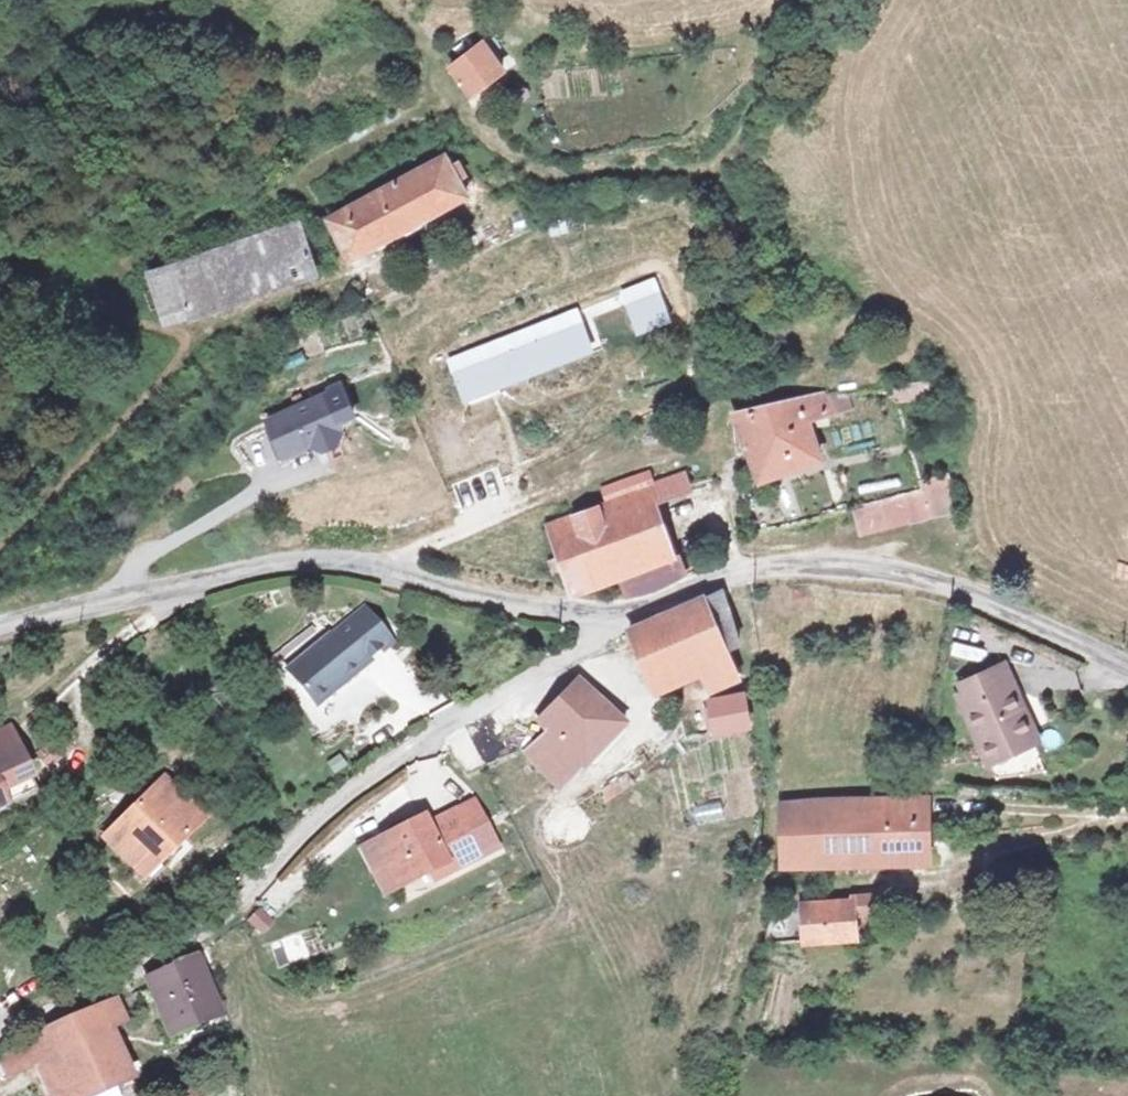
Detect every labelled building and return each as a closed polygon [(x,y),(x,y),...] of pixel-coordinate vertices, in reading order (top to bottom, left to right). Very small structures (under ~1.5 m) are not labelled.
[(474,45),(439,67),(462,100),(496,80),(474,45)] [(428,167),(320,222),(338,267),(449,209),(439,189),(444,186),(438,173),(433,175),(428,167)] [(214,258),(146,280),(163,328),(184,320),(187,327),(325,268),(312,234),(288,244),(282,231),(214,258)] [(637,336),(672,321),(653,276),(618,290),(637,336)] [(597,277),(460,336),(479,381),(617,322),(597,277)] [(848,379),(825,386),(836,418),(859,410),(848,379)] [(825,386),(741,415),(764,480),(826,460),(816,425),(836,418),(825,386)] [(355,390),(285,423),(302,463),(334,448),(354,453),(368,448),(369,424),(355,390)] [(585,510),(534,533),(550,560),(540,564),(548,580),(557,576),(567,595),(613,575),(623,594),(663,574),(631,505),(623,490),(614,471),(575,489),(585,510)] [(660,475),(623,490),(631,505),(666,490),(660,475)] [(896,491),(851,508),(861,534),(945,503),(937,478),(896,491)] [(698,596),(679,600),(714,657),(728,650),(727,642),(698,596)] [(676,600),(607,639),(643,700),(676,679),(686,673),(696,688),(723,671),(714,657),(679,600),(676,600)] [(322,644),(280,682),(313,718),(354,681),(351,677),(377,652),(351,624),(325,648),(322,644)] [(986,666),(949,686),(961,709),(952,713),(978,761),(1019,737),(995,691),(999,688),(986,666)] [(731,682),(723,671),(696,688),(686,673),(676,679),(695,709),(731,687),(731,682)] [(961,709),(949,686),(940,691),(952,713),(961,709)] [(616,736),(568,690),(518,738),(532,752),(512,771),(549,807),(616,736)] [(734,709),(698,713),(702,743),(738,738),(734,709)] [(0,748),(0,820),(13,815),(5,791),(39,779),(24,738),(0,748)] [(5,791),(13,815),(47,803),(39,779),(5,791)] [(164,785),(100,847),(145,891),(173,864),(168,858),(204,824),(164,785)] [(720,800),(691,805),(695,824),(724,819),(720,800)] [(909,800),(765,801),(770,868),(909,865),(909,800)] [(404,823),(353,850),(379,898),(428,872),(432,880),(478,855),(451,807),(408,829),(404,823)] [(833,900),(779,904),(784,945),(838,943),(837,919),(863,919),(862,894),(836,896),(833,900)] [(262,905),(244,917),(256,935),(274,923),(262,905)] [(307,955),(321,952),(316,928),(302,931),(307,955)] [(188,957),(139,981),(168,1045),(214,1023),(188,957)] [(11,1045),(26,1069),(44,1095),(105,1095),(135,1077),(112,1039),(123,1032),(103,999),(56,1021),(11,1045)] [(11,1045),(0,1052),(0,1087),(26,1069),(11,1045)]
